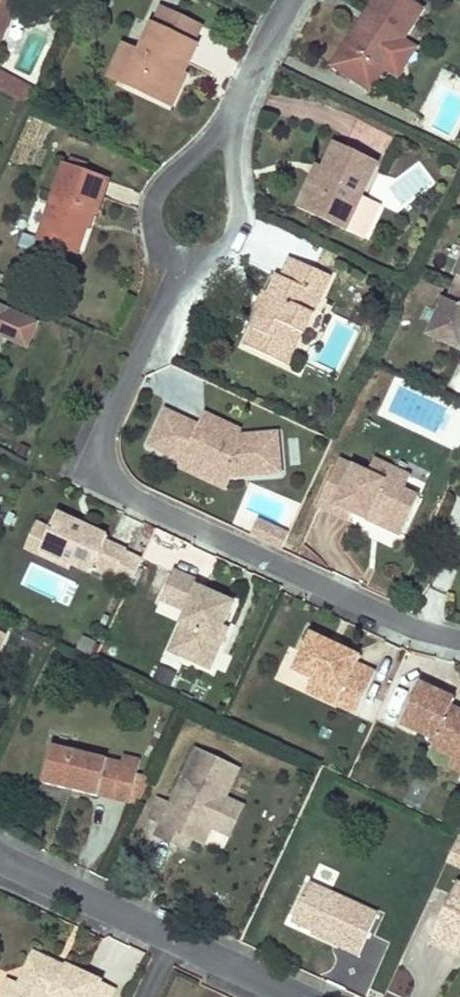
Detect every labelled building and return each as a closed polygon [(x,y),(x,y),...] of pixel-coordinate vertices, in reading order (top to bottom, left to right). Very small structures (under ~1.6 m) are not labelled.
[(19,0),(0,0),(0,42),(19,0)] [(423,8),(410,0),(375,0),(367,11),(373,15),(351,48),(346,45),(332,66),(370,91),(423,8)] [(158,27),(166,10),(161,7),(153,25),(158,27)] [(165,102),(180,71),(184,73),(197,46),(194,44),(187,41),(195,24),(166,10),(158,27),(153,25),(140,51),(124,83),(165,102)] [(351,48),(373,15),(367,11),(346,45),(351,48)] [(194,44),(202,27),(195,24),(187,41),(194,44)] [(124,83),(140,51),(124,44),(109,76),(124,83)] [(172,105),(187,75),(184,73),(180,71),(165,102),(172,105)] [(0,73),(0,91),(17,99),(26,103),(33,91),(0,73)] [(20,116),(26,103),(17,99),(11,111),(20,116)] [(360,197),(376,162),(334,142),(322,167),(317,179),(311,176),(296,207),(331,224),(340,205),(348,209),(355,195),(360,197)] [(83,172),(85,165),(72,160),(69,168),(83,172)] [(317,179),(322,167),(316,164),(311,176),(317,179)] [(96,214),(108,181),(83,172),(69,168),(64,166),(38,239),(77,252),(85,228),(91,212),(96,214)] [(364,240),(380,206),(360,197),(355,195),(348,209),(340,205),(331,224),(364,240)] [(96,214),(91,212),(85,228),(91,230),(96,214)] [(303,333),(330,276),(290,258),(282,277),(278,275),(269,294),(275,297),(267,314),(261,311),(244,346),(286,365),(300,333),(303,333)] [(456,275),(459,276),(447,302),(444,301),(428,335),(459,350),(459,266),(456,275)] [(267,314),(275,297),(269,294),(261,311),(267,314)] [(0,307),(0,331),(28,343),(36,324),(0,307)] [(280,473),(277,434),(239,437),(231,432),(229,435),(221,432),(222,429),(202,419),(199,426),(166,411),(150,446),(182,461),(183,462),(186,456),(232,477),(280,473)] [(239,437),(241,431),(204,414),(202,419),(222,429),(221,432),(229,435),(231,432),(239,437)] [(232,477),(186,456),(183,462),(182,461),(179,468),(226,490),(232,477)] [(404,491),(411,478),(374,460),(372,465),(389,473),(385,482),(404,491)] [(401,536),(419,498),(404,491),(385,482),(389,473),(372,465),(368,474),(340,461),(318,507),(349,522),(353,514),(355,510),(368,516),(366,521),(401,536)] [(368,516),(355,510),(353,514),(366,521),(368,516)] [(126,554),(127,551),(105,541),(108,536),(58,513),(50,529),(41,550),(70,564),(91,573),(93,569),(114,579),(114,578),(130,585),(141,561),(126,554)] [(272,546),(279,531),(258,521),(251,536),(272,546)] [(41,550),(50,529),(38,524),(26,549),(68,569),(70,564),(41,550)] [(281,550),(289,535),(279,531),(272,546),(281,550)] [(209,669),(222,641),(218,638),(223,626),(233,603),(198,588),(200,583),(173,571),(160,600),(186,612),(181,624),(192,628),(179,656),(209,669)] [(179,656),(192,628),(181,624),(169,652),(179,656)] [(222,641),(228,628),(223,626),(218,638),(222,641)] [(35,654),(42,637),(28,631),(21,647),(35,654)] [(356,715),(376,671),(357,663),(360,656),(311,633),(293,672),(312,681),(341,694),(336,707),(356,715)] [(169,689),(176,675),(159,668),(153,681),(169,689)] [(336,707),(341,694),(312,681),(306,693),(336,707)] [(457,717),(459,712),(452,708),(455,700),(421,684),(402,725),(435,741),(432,748),(453,759),(454,759),(456,755),(459,758),(459,719),(457,717)] [(129,804),(137,775),(140,759),(123,755),(121,762),(51,746),(42,783),(129,804)] [(226,798),(239,770),(196,750),(171,804),(161,825),(156,835),(172,843),(180,824),(189,828),(186,836),(193,839),(205,844),(212,828),(218,831),(232,800),(226,798)] [(456,755),(454,759),(453,759),(448,769),(459,774),(459,758),(456,755)] [(138,806),(149,778),(137,775),(129,804),(138,806)] [(161,825),(171,804),(158,798),(148,819),(161,825)] [(230,836),(244,806),(232,800),(218,831),(230,836)] [(193,839),(186,836),(189,828),(180,824),(172,843),(188,850),(193,839)] [(455,843),(447,861),(459,867),(459,846),(455,843)] [(359,956),(378,915),(310,883),(294,916),(309,923),(306,928),(313,931),(340,944),(338,947),(359,956)] [(458,883),(431,941),(459,954),(459,884),(458,883)] [(309,923),(294,916),(292,921),(306,928),(309,923)] [(340,944),(313,931),(312,935),(338,947),(340,944)] [(101,982),(66,966),(66,968),(63,973),(51,967),(49,960),(34,953),(20,985),(19,986),(27,990),(24,996),(94,996),(101,982)] [(63,973),(66,968),(49,960),(51,967),(63,973)] [(27,990),(19,986),(20,985),(8,980),(1,996),(24,996),(27,990)] [(115,989),(101,982),(94,996),(112,996),(115,989)]
